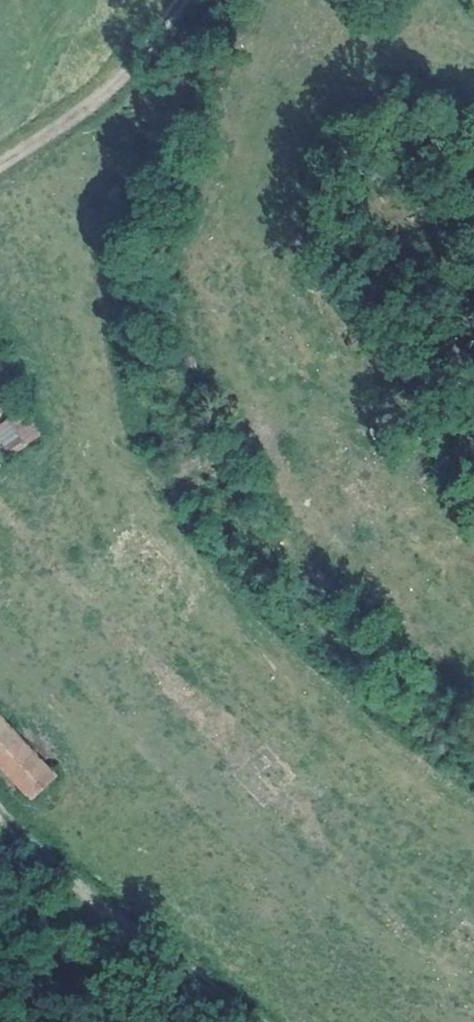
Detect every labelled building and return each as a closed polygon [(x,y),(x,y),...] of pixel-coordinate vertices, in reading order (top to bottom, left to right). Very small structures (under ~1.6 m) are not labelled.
[(39,438),(25,409),(0,421),(0,442),(6,455),(39,438)] [(27,779),(50,759),(0,708),(0,751),(27,779)]
